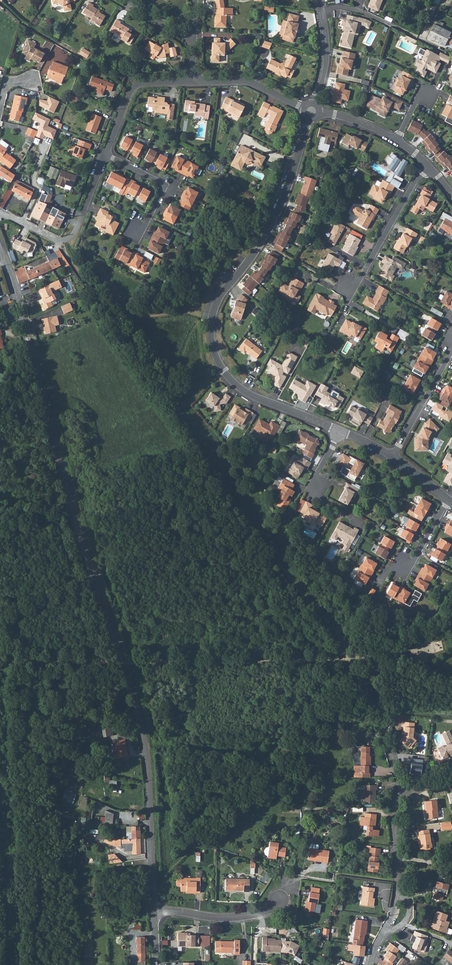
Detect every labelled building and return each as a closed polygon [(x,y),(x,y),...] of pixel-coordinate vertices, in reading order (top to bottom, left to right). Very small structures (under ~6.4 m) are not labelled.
[(52,5),(58,4),(63,7),(64,12),(71,10),(69,3),(75,1),(76,0),(51,0),(52,5)] [(214,27),(225,27),(225,16),(230,16),(232,14),(232,9),(224,8),(223,0),(215,0),(215,8),(216,8),(216,12),(216,15),(215,15),(214,27)] [(369,8),(374,10),(376,5),(380,7),(383,0),(372,0),(369,8)] [(88,2),(82,12),(91,18),(90,20),(99,26),(105,15),(96,10),(97,9),(93,6),(93,5),(88,2)] [(435,11),(431,9),(428,15),(425,21),(429,24),(435,11)] [(286,22),(283,36),(293,39),(294,39),(298,25),(296,25),(298,17),(288,14),(286,22)] [(345,26),(340,45),(348,47),(350,40),(351,41),(352,34),(354,34),(356,28),(357,24),(363,25),(368,28),(371,22),(365,20),(348,15),(346,21),(343,20),(341,25),(345,26)] [(129,34),(127,32),(129,30),(129,29),(124,26),(120,23),(120,22),(116,19),(110,30),(121,38),(120,39),(124,41),(129,45),(134,37),(129,34)] [(277,39),(291,43),(293,39),(283,36),(286,22),(283,21),(277,39)] [(449,43),(451,38),(451,34),(450,33),(434,25),(428,38),(443,46),(446,41),(449,43)] [(406,35),(404,38),(415,44),(417,41),(416,40),(408,36),(406,35)] [(213,50),(211,50),(211,62),(218,62),(218,55),(224,55),(224,50),(224,47),(228,47),(229,49),(235,44),(230,39),(224,43),(219,43),(219,38),(213,38),(213,43),(213,50)] [(26,45),(23,50),(24,51),(25,53),(24,54),(27,56),(25,59),(29,62),(30,60),(35,62),(36,61),(40,62),(44,54),(34,48),(36,44),(27,39),(25,44),(26,45)] [(149,41),(144,49),(149,53),(150,54),(149,56),(149,58),(151,59),(152,59),(154,56),(158,59),(166,57),(165,54),(170,53),(167,43),(165,44),(162,45),(162,46),(159,46),(158,47),(154,44),(154,45),(149,41)] [(271,43),(264,41),(263,42),(261,46),(261,47),(269,50),(271,43)] [(87,58),(90,53),(82,48),(79,53),(87,58)] [(415,73),(424,77),(426,72),(424,71),(426,68),(426,67),(429,68),(430,70),(436,73),(440,64),(438,63),(440,59),(440,57),(439,56),(426,50),(426,51),(420,48),(417,53),(423,56),(421,61),(418,60),(415,65),(418,67),(415,73)] [(354,61),(355,54),(343,51),(342,58),(341,58),(339,64),(339,65),(340,65),(340,67),(338,67),(336,74),(347,76),(349,69),(351,70),(353,61),(354,61)] [(440,54),(439,56),(440,57),(440,59),(442,60),(448,63),(450,59),(443,55),(440,54)] [(270,59),(268,64),(272,66),(271,69),(274,70),(274,72),(280,75),(281,74),(286,76),(290,78),(294,71),(290,69),(296,59),(289,56),(286,61),(279,64),(270,59)] [(49,72),(47,77),(56,81),(56,82),(61,84),(64,77),(65,76),(69,67),(54,61),(52,66),(51,65),(49,70),(51,71),(50,73),(49,72)] [(268,64),(266,69),(274,72),(274,70),(271,69),(272,66),(268,64)] [(414,77),(403,71),(399,79),(397,79),(394,85),(396,86),(393,90),(402,95),(406,87),(407,88),(411,81),(412,82),(414,77)] [(93,77),(90,87),(98,90),(96,93),(102,96),(105,89),(111,92),(114,85),(93,77)] [(345,84),(336,82),(331,102),(341,104),(342,99),(348,101),(350,91),(344,90),(345,84)] [(9,119),(16,121),(17,116),(20,117),(21,117),(22,113),(23,113),(25,105),(26,105),(28,98),(15,95),(13,102),(14,102),(13,110),(12,109),(9,119)] [(78,98),(70,95),(68,101),(76,104),(78,98)] [(450,95),(447,102),(450,104),(449,106),(446,104),(441,114),(447,117),(445,121),(451,125),(451,96),(450,95)] [(39,100),(39,106),(54,113),(60,101),(49,96),(47,100),(39,100)] [(225,97),(222,104),(225,106),(224,109),(223,110),(238,118),(244,107),(238,104),(238,105),(235,104),(235,102),(225,97)] [(398,110),(402,102),(392,97),(389,101),(382,97),(381,100),(377,98),(372,109),(379,113),(379,114),(384,117),(390,106),(398,110)] [(145,106),(144,112),(145,113),(150,113),(151,112),(154,113),(166,115),(165,120),(171,121),(173,106),(168,105),(168,106),(167,106),(165,103),(163,103),(163,99),(156,98),(156,100),(153,100),(153,99),(147,98),(146,106),(145,106)] [(185,101),(183,112),(194,114),(193,117),(202,118),(202,120),(207,121),(209,107),(204,106),(199,105),(199,106),(194,105),(194,102),(185,101)] [(265,114),(265,112),(268,106),(269,105),(263,102),(259,111),(265,114)] [(271,108),(268,114),(268,115),(270,116),(267,122),(266,122),(263,127),(265,128),(264,130),(265,133),(268,135),(271,134),(272,131),(274,132),(276,127),(274,126),(276,122),(277,123),(282,111),(272,106),(271,108)] [(34,115),(32,119),(41,123),(37,132),(36,135),(43,138),(44,135),(53,139),(55,133),(56,131),(47,126),(51,120),(46,117),(35,112),(34,115)] [(92,114),(86,130),(95,134),(102,117),(92,114)] [(407,130),(415,134),(418,135),(418,134),(423,140),(421,142),(426,147),(425,148),(430,153),(432,151),(437,157),(435,159),(440,164),(445,168),(447,167),(451,173),(451,159),(449,156),(448,156),(434,140),(435,139),(427,131),(426,132),(422,127),(422,125),(412,120),(407,130)] [(37,132),(29,128),(26,134),(34,138),(37,132)] [(320,128),(317,137),(321,138),(318,150),(328,152),(331,141),(336,142),(338,133),(320,128)] [(346,134),(341,143),(348,146),(349,145),(356,149),(357,148),(363,152),(368,143),(361,140),(354,136),(352,137),(346,134)] [(125,137),(120,147),(127,150),(128,149),(131,151),(130,152),(134,154),(133,156),(137,157),(143,146),(135,142),(135,143),(131,142),(132,140),(125,137)] [(76,146),(72,155),(82,159),(84,154),(83,153),(84,150),(89,151),(91,145),(74,138),(72,145),(74,146),(75,144),(77,144),(77,147),(76,146)] [(0,144),(0,160),(10,168),(16,160),(5,153),(7,149),(0,144)] [(254,164),(254,166),(258,168),(260,167),(260,166),(261,166),(263,161),(261,160),(262,157),(240,146),(231,167),(236,169),(237,166),(242,168),(244,164),(251,161),(254,163),(254,164)] [(149,149),(144,159),(151,163),(152,162),(155,163),(155,164),(158,166),(157,168),(161,170),(167,158),(160,154),(159,156),(156,154),(157,153),(149,149)] [(394,187),(398,189),(403,179),(399,177),(407,162),(403,159),(401,162),(400,161),(400,160),(396,157),(396,156),(392,153),(390,157),(388,157),(385,161),(390,165),(388,169),(391,171),(385,181),(394,187)] [(177,156),(172,166),(176,168),(175,169),(178,171),(177,171),(185,175),(185,174),(188,176),(189,175),(193,177),(198,167),(191,163),(184,159),(183,160),(177,156)] [(3,177),(11,182),(13,178),(15,175),(8,171),(5,168),(0,166),(0,175),(3,177)] [(46,176),(55,180),(59,169),(50,166),(46,176)] [(62,171),(56,185),(64,188),(65,184),(72,187),(77,177),(62,171)] [(111,172),(106,182),(120,190),(126,179),(122,177),(123,176),(116,172),(115,174),(111,172)] [(316,180),(305,177),(304,181),(305,181),(304,186),(303,186),(300,194),(298,193),(295,202),(296,202),(295,204),(297,205),(296,209),(294,209),(293,213),(290,212),(288,218),(286,217),(283,224),(286,225),(284,228),(282,232),(280,231),(273,243),(275,244),(273,248),(281,252),(292,232),(297,222),(298,223),(303,212),(304,213),(306,208),(305,207),(308,197),(311,198),(316,180)] [(2,208),(8,197),(11,191),(30,200),(34,189),(13,178),(11,182),(7,189),(0,201),(0,207),(2,208)] [(133,181),(127,193),(134,197),(135,195),(139,197),(138,198),(145,202),(150,192),(143,188),(142,189),(139,188),(140,186),(136,185),(137,183),(133,181)] [(385,181),(384,181),(382,184),(381,183),(379,188),(374,185),(369,194),(375,197),(374,198),(381,203),(383,200),(384,200),(387,195),(386,194),(387,193),(390,194),(394,187),(385,181)] [(186,191),(184,190),(182,194),(194,200),(198,193),(188,188),(186,191)] [(421,195),(415,206),(423,211),(425,207),(433,212),(437,204),(429,199),(431,195),(422,190),(420,194),(421,195)] [(48,196),(42,194),(32,217),(39,220),(43,212),(47,204),(45,204),(48,196)] [(48,196),(45,204),(47,204),(52,206),(53,202),(51,201),(53,195),(49,194),(48,196)] [(180,201),(178,205),(189,210),(194,200),(182,194),(181,197),(183,198),(181,201),(180,201)] [(173,224),(180,210),(170,205),(168,209),(167,208),(163,215),(165,216),(163,219),(173,224)] [(375,215),(378,209),(371,205),(368,211),(365,209),(363,211),(355,206),(351,212),(360,217),(356,224),(366,229),(374,215),(375,215)] [(58,210),(53,207),(49,215),(43,212),(39,220),(51,226),(58,210)] [(96,217),(98,218),(97,221),(95,225),(99,227),(101,226),(102,225),(107,228),(105,230),(109,232),(109,233),(113,235),(119,223),(111,219),(113,217),(107,214),(108,212),(101,208),(96,217)] [(66,214),(58,210),(51,226),(59,229),(66,214)] [(443,213),(440,218),(444,220),(444,221),(443,223),(443,225),(445,230),(447,232),(449,233),(451,234),(451,223),(451,222),(451,218),(443,213)] [(330,232),(332,233),(328,242),(335,246),(346,226),(337,221),(330,232)] [(169,232),(160,227),(157,232),(156,231),(155,234),(154,233),(152,237),(164,243),(168,245),(173,234),(169,232)] [(417,234),(407,228),(404,234),(403,234),(398,242),(397,241),(393,248),(398,251),(399,249),(404,252),(406,247),(407,247),(409,247),(413,239),(414,240),(417,234)] [(342,250),(353,256),(357,249),(356,248),(360,240),(349,234),(344,243),(345,244),(342,250)] [(164,243),(152,237),(150,241),(151,241),(149,244),(151,245),(149,249),(158,254),(162,247),(164,243)] [(37,245),(36,243),(27,238),(24,243),(16,239),(13,246),(14,249),(23,253),(24,251),(28,252),(29,250),(33,253),(37,245)] [(119,260),(126,264),(131,253),(128,252),(129,250),(122,246),(121,249),(120,248),(114,258),(119,261),(119,260)] [(58,257),(49,261),(53,268),(60,264),(64,262),(66,266),(69,264),(59,249),(56,251),(58,257)] [(153,255),(145,251),(143,256),(151,260),(153,255)] [(279,255),(271,251),(269,255),(267,253),(264,260),(262,259),(259,265),(261,266),(259,270),(256,273),(254,271),(250,276),(244,283),(243,285),(244,287),(242,290),(249,296),(252,292),(251,292),(258,283),(259,284),(267,275),(273,265),(274,265),(279,255)] [(136,254),(132,252),(131,253),(126,264),(130,266),(144,273),(149,263),(138,257),(139,256),(136,255),(136,254)] [(338,268),(342,261),(329,254),(320,268),(330,273),(334,265),(338,268)] [(381,275),(391,281),(394,276),(392,275),(391,274),(393,270),(395,270),(397,266),(398,264),(403,267),(405,264),(393,257),(392,260),(385,256),(382,261),(385,262),(384,264),(382,268),(385,269),(384,271),(383,270),(383,271),(381,275)] [(53,268),(49,261),(28,271),(26,267),(23,268),(21,266),(18,268),(18,270),(15,271),(18,283),(22,282),(36,275),(53,268)] [(283,284),(279,291),(283,294),(285,294),(286,294),(294,298),(294,300),(297,302),(300,297),(296,294),(298,290),(300,291),(304,284),(293,278),(290,284),(291,285),(289,287),(283,284)] [(42,286),(41,286),(43,290),(40,291),(42,298),(41,298),(43,303),(40,304),(42,309),(51,305),(49,301),(54,299),(51,291),(58,288),(55,281),(50,283),(42,286)] [(388,291),(379,286),(376,292),(376,293),(374,297),(375,297),(374,300),(373,299),(367,296),(363,303),(377,311),(381,305),(382,304),(386,298),(385,297),(388,291)] [(441,301),(445,303),(444,304),(447,306),(446,307),(450,309),(451,305),(451,294),(446,291),(441,301)] [(324,297),(317,293),(316,295),(316,294),(312,301),(307,310),(314,314),(316,309),(327,315),(328,314),(331,316),(334,312),(331,311),(331,309),(333,305),(333,304),(334,302),(330,300),(328,302),(323,299),(324,297)] [(231,316),(231,318),(239,320),(241,320),(246,304),(244,303),(247,300),(241,294),(236,301),(235,301),(234,306),(233,311),(232,311),(231,316)] [(68,303),(60,306),(63,314),(71,310),(68,303)] [(430,311),(440,317),(442,313),(432,307),(430,311)] [(52,316),(40,319),(42,327),(43,327),(45,334),(56,331),(54,325),(58,324),(56,315),(52,316)] [(442,324),(431,318),(427,325),(428,326),(436,330),(437,331),(439,327),(440,328),(442,324)] [(346,319),(339,331),(346,335),(347,332),(351,335),(360,340),(366,329),(361,326),(361,327),(352,322),(352,323),(346,319)] [(281,324),(276,329),(280,333),(284,327),(281,324)] [(425,328),(421,335),(431,341),(435,334),(434,333),(436,330),(428,326),(427,329),(425,328)] [(385,335),(379,332),(374,341),(378,343),(376,347),(382,350),(384,347),(391,351),(398,338),(392,334),(388,341),(385,339),(386,336),(384,335),(385,335)] [(246,339),(238,349),(244,353),(245,351),(256,359),(262,351),(246,339)] [(421,354),(419,357),(431,364),(433,360),(432,360),(434,357),(432,356),(435,352),(425,347),(421,354)] [(270,367),(267,372),(276,376),(271,384),(280,388),(286,377),(282,374),(283,372),(288,374),(297,357),(289,352),(282,365),(273,361),(270,367)] [(412,371),(421,377),(425,369),(426,370),(428,367),(429,368),(431,364),(419,357),(417,361),(412,371)] [(351,373),(360,377),(364,370),(354,366),(351,373)] [(410,375),(406,382),(417,388),(419,385),(418,384),(420,380),(410,375)] [(294,379),(289,388),(299,393),(298,396),(298,399),(305,403),(309,396),(310,396),(316,386),(307,381),(305,385),(294,379)] [(406,382),(402,389),(412,394),(414,390),(416,391),(417,388),(406,382)] [(320,402),(324,404),(325,403),(333,408),(334,406),(338,408),(343,399),(338,395),(339,394),(332,390),(330,394),(326,392),(328,387),(322,384),(317,392),(323,395),(322,398),(320,402)] [(441,392),(451,397),(451,388),(447,386),(445,389),(443,388),(441,392)] [(441,392),(440,395),(441,396),(439,399),(442,401),(449,405),(451,399),(451,397),(441,392)] [(226,403),(230,397),(225,393),(223,397),(219,398),(211,393),(205,401),(214,406),(215,412),(221,410),(220,404),(226,403)] [(235,405),(229,414),(233,416),(231,419),(241,425),(244,421),(247,423),(253,413),(246,409),(244,412),(240,410),(241,408),(235,405)] [(380,420),(377,426),(383,429),(384,434),(391,432),(390,428),(392,427),(393,427),(395,423),(396,424),(400,417),(399,416),(402,411),(390,405),(386,412),(387,413),(383,421),(380,420)] [(353,417),(351,420),(360,425),(362,421),(369,425),(373,418),(366,414),(367,412),(358,408),(357,409),(351,406),(348,412),(354,416),(353,417)] [(250,425),(256,415),(253,413),(247,423),(250,425)] [(272,439),(279,426),(271,422),(269,425),(268,427),(264,425),(265,423),(259,419),(254,429),(261,433),(258,438),(266,442),(269,437),(272,439)] [(415,438),(415,450),(425,450),(425,445),(426,445),(426,440),(429,435),(432,430),(433,428),(436,426),(429,420),(426,423),(419,435),(421,436),(419,438),(417,438),(415,438)] [(285,423),(282,422),(276,432),(280,434),(285,423)] [(299,430),(293,441),(298,444),(299,441),(304,443),(305,442),(307,444),(304,449),(302,453),(312,459),(314,454),(312,453),(317,445),(315,439),(308,435),(308,434),(305,432),(304,432),(299,430)] [(451,485),(451,484),(451,459),(450,457),(451,455),(447,453),(442,462),(448,466),(446,470),(449,472),(444,481),(451,485)] [(339,473),(354,481),(357,475),(358,476),(361,471),(359,471),(363,464),(350,457),(350,458),(343,454),(338,464),(343,466),(339,473)] [(307,470),(311,463),(304,459),(302,462),(296,458),(290,469),(289,468),(287,472),(297,478),(302,470),(301,470),(302,467),(307,470)] [(277,480),(281,482),(283,479),(291,483),(293,480),(281,473),(277,480)] [(291,490),(294,485),(291,483),(283,479),(281,482),(278,488),(282,489),(277,497),(281,499),(277,506),(284,510),(289,501),(288,501),(289,499),(287,497),(288,495),(291,496),(294,491),(291,490)] [(359,490),(347,483),(344,488),(345,489),(338,500),(347,505),(352,496),(355,498),(359,490)] [(421,498),(413,512),(423,518),(425,514),(426,515),(430,508),(428,508),(430,504),(421,498)] [(300,512),(306,502),(301,499),(295,510),(300,513),(300,512)] [(306,502),(300,512),(304,514),(303,516),(307,518),(306,520),(313,524),(314,522),(321,526),(326,516),(317,511),(316,512),(311,509),(313,506),(306,502)] [(419,524),(409,519),(405,516),(403,520),(403,521),(407,523),(405,526),(407,527),(405,530),(412,534),(414,531),(415,531),(419,524)] [(331,537),(335,540),(338,536),(344,540),(342,543),(345,545),(349,547),(359,530),(354,528),(353,531),(348,528),(348,527),(339,522),(331,537)] [(403,529),(399,536),(411,543),(413,539),(411,538),(413,534),(412,534),(405,530),(403,529)] [(380,547),(387,551),(389,548),(390,549),(394,542),(384,536),(380,543),(382,544),(380,547)] [(438,546),(436,549),(443,553),(445,550),(447,551),(451,544),(441,539),(437,546),(438,546)] [(379,546),(375,553),(386,560),(388,556),(386,555),(389,552),(387,551),(380,547),(379,546)] [(429,555),(441,561),(445,554),(443,553),(436,549),(435,549),(433,552),(431,551),(429,555)] [(359,568),(371,575),(374,571),(373,570),(374,568),(373,567),(375,563),(366,558),(362,564),(361,564),(359,568)] [(421,570),(418,574),(431,581),(433,577),(432,577),(436,570),(427,565),(424,569),(423,568),(422,571),(421,570)] [(371,575),(359,568),(357,571),(358,572),(354,578),(363,584),(366,580),(367,581),(368,578),(369,578),(371,575)] [(417,582),(415,586),(424,591),(428,584),(429,585),(431,581),(418,574),(416,578),(417,578),(416,581),(417,582)] [(399,588),(399,587),(395,586),(396,584),(393,582),(386,593),(393,597),(393,598),(399,588)] [(400,586),(399,587),(399,588),(393,598),(393,597),(393,598),(397,600),(404,603),(410,607),(414,600),(417,602),(422,594),(415,590),(412,595),(409,593),(409,594),(405,592),(406,590),(403,589),(403,588),(400,586)] [(402,739),(400,742),(409,749),(416,741),(413,739),(415,724),(402,723),(402,727),(403,728),(403,735),(404,735),(403,739),(402,739)] [(438,749),(443,760),(451,756),(451,745),(451,744),(451,743),(451,737),(450,732),(442,736),(448,747),(444,748),(444,747),(438,749)] [(117,754),(115,754),(125,757),(128,756),(124,739),(114,741),(117,754)] [(362,765),(355,765),(355,772),(371,773),(371,767),(370,767),(370,764),(372,764),(372,756),(371,756),(371,752),(362,752),(362,756),(362,765)] [(365,784),(365,801),(376,801),(377,789),(378,789),(378,784),(365,784)] [(66,790),(62,799),(74,803),(77,793),(66,790)] [(423,800),(425,818),(437,817),(435,799),(423,800)] [(106,810),(104,831),(111,831),(113,814),(106,810)] [(361,825),(365,825),(368,826),(368,830),(367,835),(378,836),(379,830),(373,830),(373,826),(376,827),(377,818),(376,818),(377,814),(366,813),(365,817),(362,816),(361,825)] [(441,822),(442,829),(451,828),(451,825),(451,821),(441,822)] [(128,832),(128,839),(140,838),(140,826),(131,826),(131,832),(128,832)] [(417,830),(418,839),(420,838),(421,848),(431,847),(429,828),(417,830)] [(128,839),(120,839),(120,846),(125,846),(130,846),(130,851),(132,851),(132,854),(141,854),(140,838),(128,839)] [(266,857),(273,858),(273,855),(275,855),(284,856),(285,848),(277,846),(277,842),(268,841),(266,857)] [(308,848),(307,857),(314,859),(314,860),(327,863),(328,851),(317,849),(317,846),(316,845),(310,844),(309,845),(308,848)] [(370,852),(367,871),(378,873),(380,854),(370,852)] [(109,857),(110,865),(112,865),(121,863),(123,863),(115,856),(109,857)] [(196,880),(182,879),(182,880),(178,880),(177,881),(177,885),(178,887),(182,887),(181,891),(196,891),(196,893),(200,893),(201,878),(196,878),(196,880)] [(227,878),(227,889),(244,890),(244,891),(250,892),(250,879),(227,878)] [(448,885),(436,882),(432,899),(441,902),(443,896),(445,897),(448,885)] [(363,887),(361,904),(374,906),(374,898),(372,898),(373,892),(374,892),(375,888),(363,887)] [(307,901),(305,911),(315,912),(321,913),(322,905),(316,904),(317,903),(318,903),(320,894),(310,893),(309,901),(307,901)] [(430,927),(443,932),(444,928),(446,928),(448,921),(445,920),(447,914),(436,910),(434,917),(435,917),(434,921),(432,920),(430,927)] [(353,939),(353,945),(357,945),(363,946),(363,941),(364,941),(365,932),(366,932),(368,921),(356,919),(354,940),(353,939)] [(424,946),(428,936),(414,931),(412,935),(416,936),(411,948),(424,953),(426,946),(424,946)] [(178,933),(178,942),(184,942),(184,946),(199,946),(199,935),(188,935),(188,933),(178,933)] [(210,947),(210,936),(199,935),(199,946),(210,947)] [(145,961),(145,936),(137,937),(137,961),(145,961)] [(282,940),(267,939),(267,937),(263,937),(262,951),(281,951),(282,940)] [(282,940),(281,951),(281,952),(289,952),(296,956),(298,950),(301,945),(294,942),(294,943),(290,941),(286,941),(286,938),(282,938),(282,940)] [(216,942),(215,952),(234,952),(234,954),(239,954),(240,940),(235,940),(234,942),(221,941),(221,942),(216,942)] [(390,943),(385,950),(387,951),(384,956),(385,957),(383,961),(385,962),(383,964),(391,964),(393,963),(392,962),(396,956),(395,955),(399,949),(398,949),(397,947),(390,943)] [(400,943),(397,947),(398,949),(399,949),(403,952),(406,948),(402,945),(400,943)] [(364,956),(365,946),(363,946),(357,945),(353,945),(349,944),(349,950),(354,951),(354,955),(364,956)] [(443,957),(451,964),(451,951),(449,949),(443,957)] [(421,964),(423,961),(417,956),(415,960),(421,964)] [(402,957),(396,964),(402,964),(403,963),(405,963),(407,960),(402,957)]
